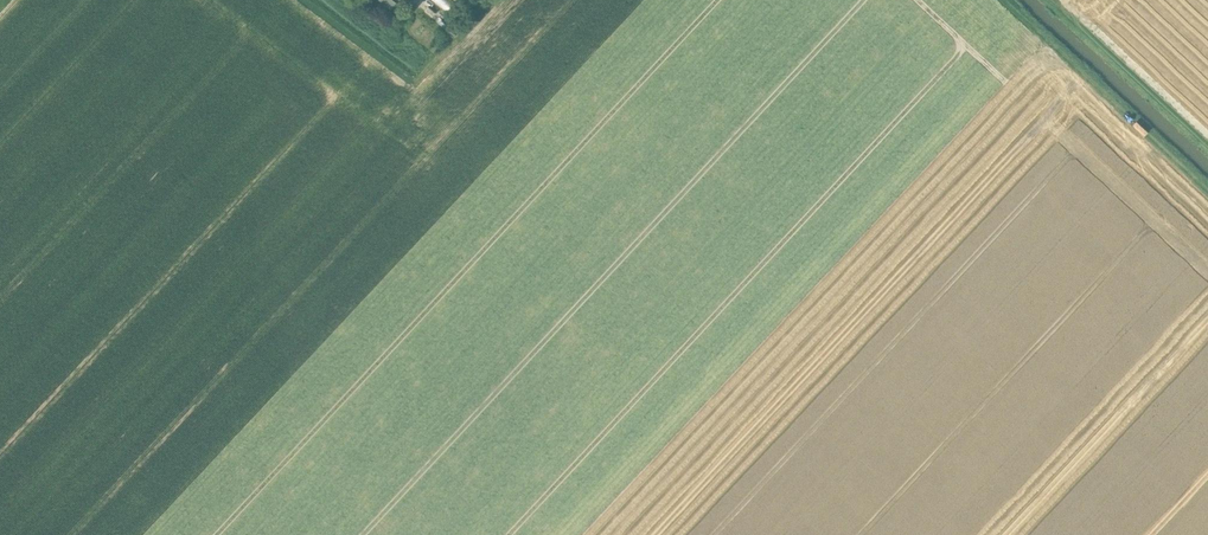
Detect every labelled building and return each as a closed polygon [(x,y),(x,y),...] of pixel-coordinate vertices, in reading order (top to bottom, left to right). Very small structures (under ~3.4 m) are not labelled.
[(391,9),(396,2),(393,0),(380,0),(391,9)] [(449,14),(459,0),(431,0),(449,14)]
